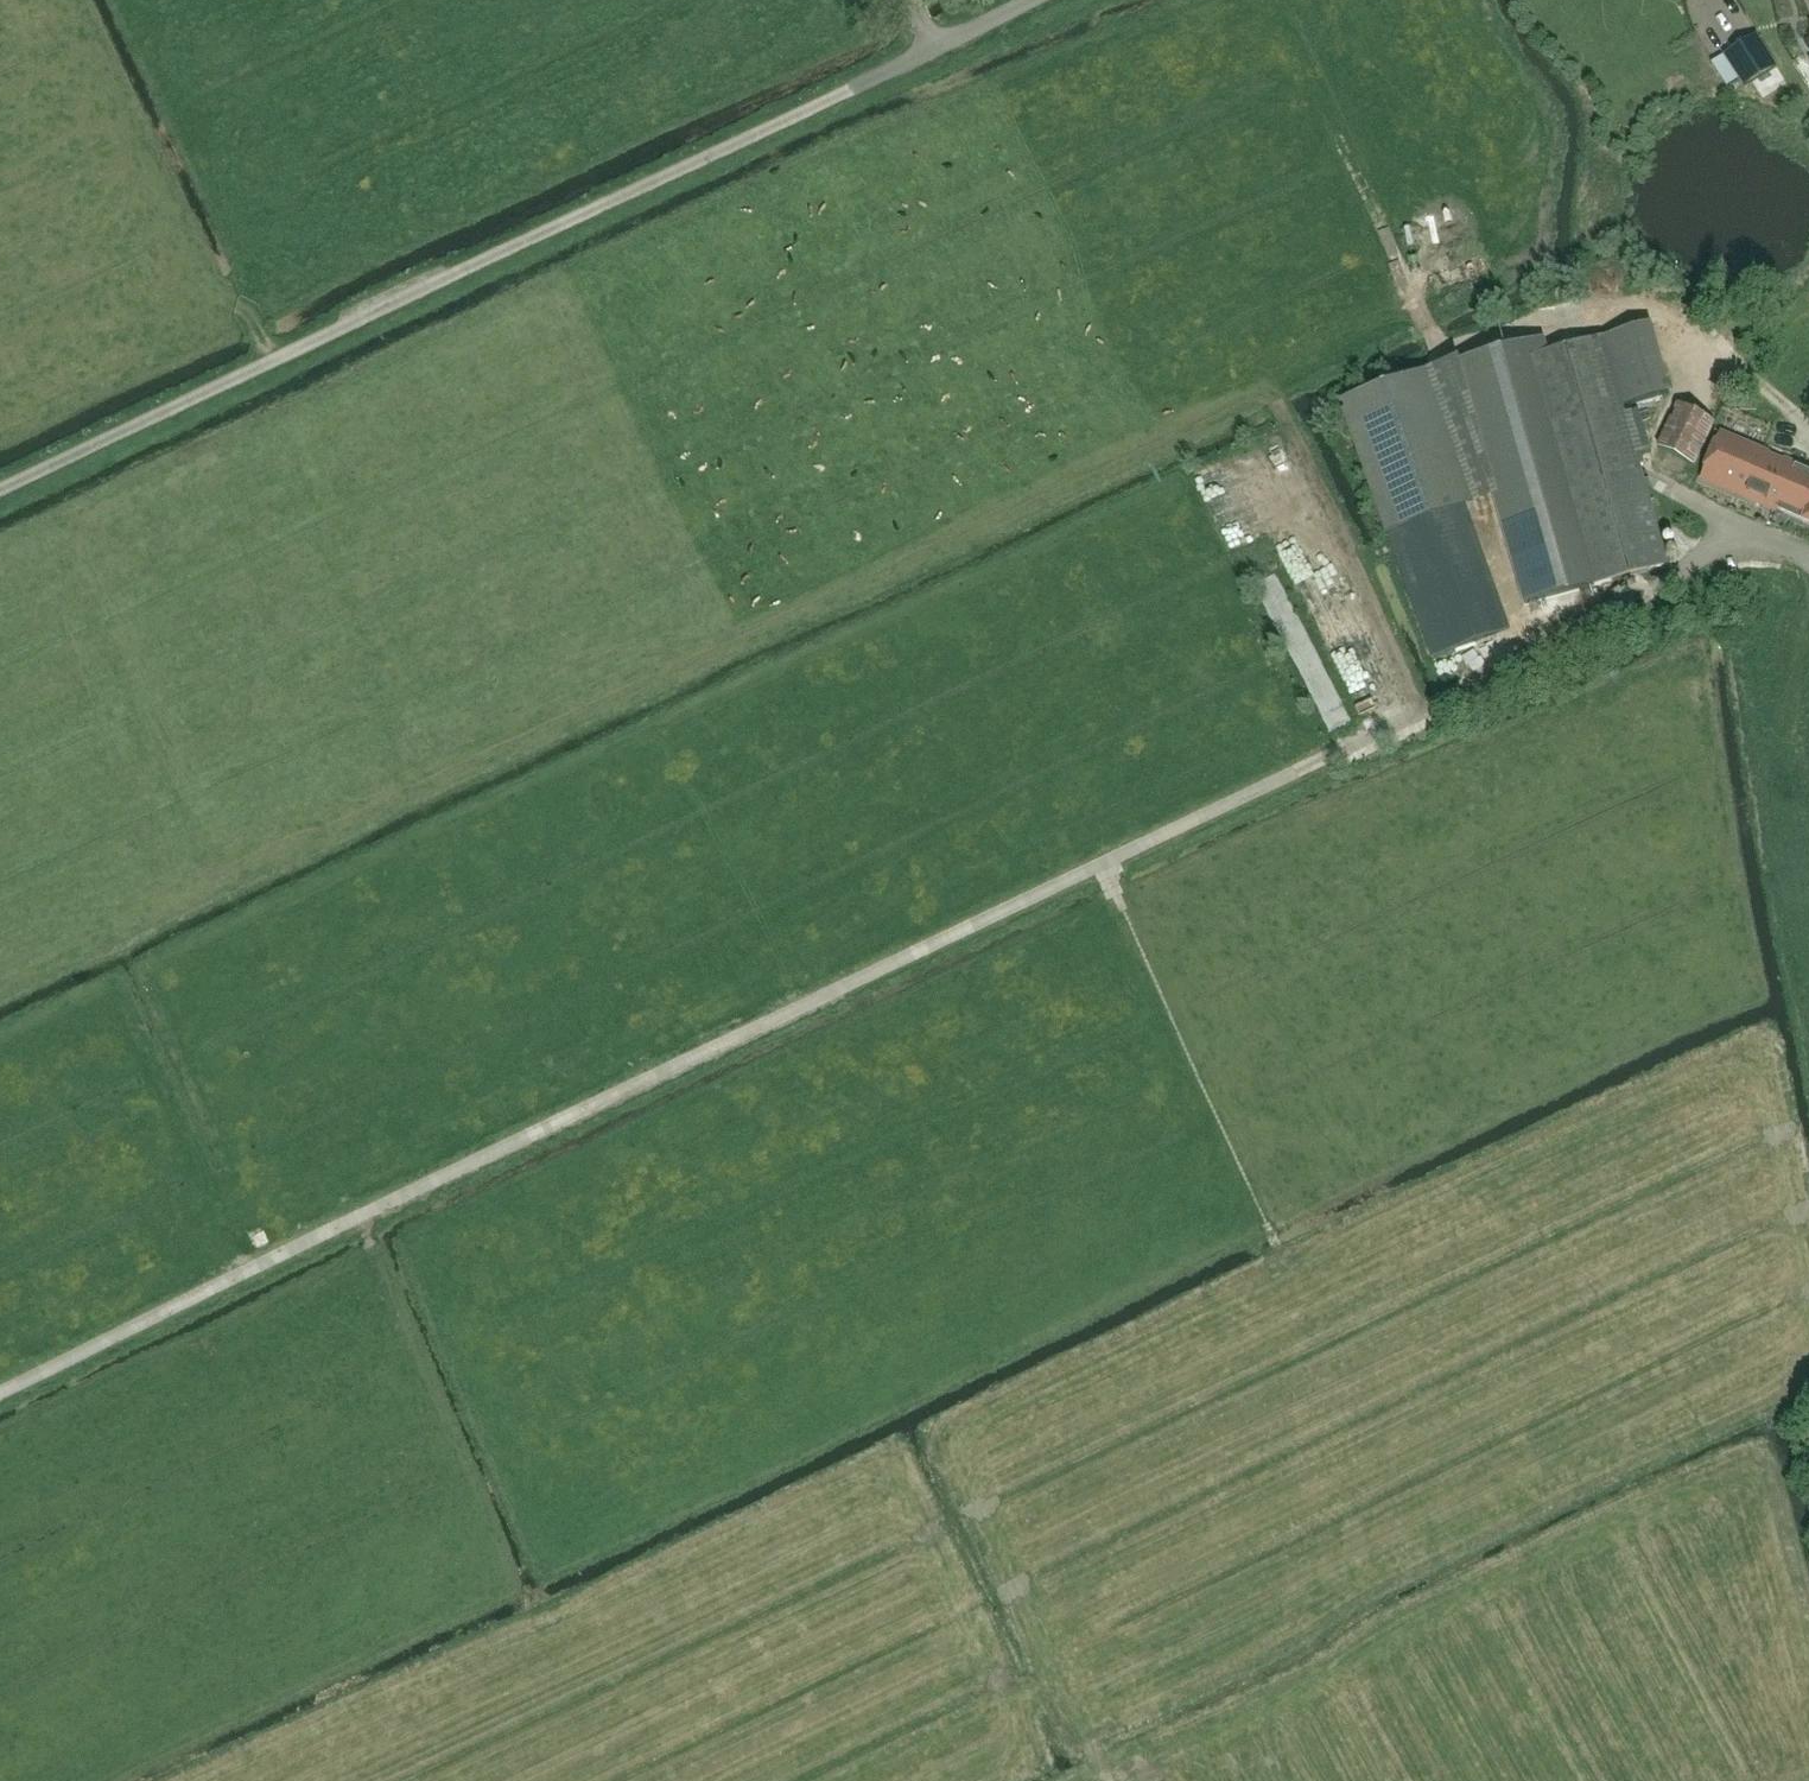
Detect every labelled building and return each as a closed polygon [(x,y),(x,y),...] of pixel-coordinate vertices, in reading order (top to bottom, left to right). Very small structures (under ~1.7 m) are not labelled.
[(1777,66),(1757,34),(1724,55),(1745,87),(1777,66)] [(1527,605),(1559,596),(1668,566),(1622,406),(1671,392),(1651,324),(1547,352),(1542,339),(1461,363),(1527,605)] [(1478,503),(1432,370),(1347,400),(1393,533),(1478,503)] [(1678,404),(1658,447),(1697,466),(1717,422),(1678,404)] [(1808,523),(1808,470),(1724,436),(1703,482),(1706,484),(1776,510),(1808,523)] [(1269,470),(1241,482),(1260,524),(1287,512),(1269,470)] [(1257,587),(1326,740),(1349,729),(1280,577),(1257,587)] [(1659,617),(1654,611),(1648,616),(1652,622),(1659,617)] [(1322,636),(1335,668),(1355,660),(1348,642),(1373,633),(1367,618),(1322,636)]
